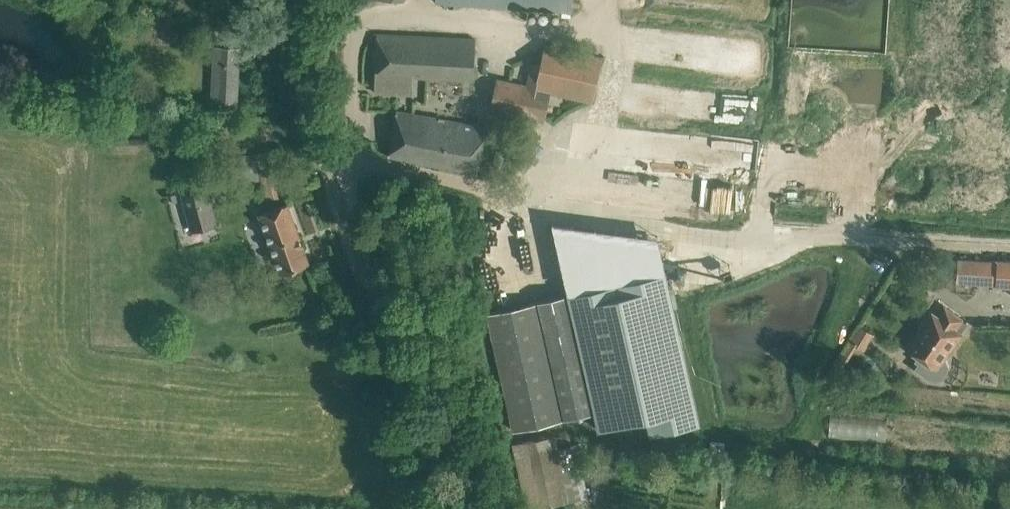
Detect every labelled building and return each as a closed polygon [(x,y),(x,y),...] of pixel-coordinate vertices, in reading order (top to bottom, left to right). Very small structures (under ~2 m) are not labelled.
[(572,13),(573,0),(436,0),(436,4),(572,13)] [(396,93),(397,75),(474,79),(476,39),(377,34),(374,92),(396,93)] [(592,101),(596,81),(601,57),(545,45),(541,65),(533,63),(528,86),(497,79),(491,108),(530,117),(537,89),(592,101)] [(239,47),(219,46),(218,46),(216,106),(236,107),(239,47)] [(389,156),(477,174),(486,129),(397,111),(389,156)] [(217,224),(205,185),(181,192),(193,231),(217,224)] [(281,273),(290,269),(308,263),(287,203),(259,213),(265,228),(255,232),(261,251),(271,247),(281,273)] [(958,281),(976,282),(976,283),(996,284),(996,285),(1009,286),(1009,260),(998,259),(980,258),(959,257),(958,281)] [(665,272),(567,295),(594,412),(598,430),(646,419),(650,435),(700,423),(665,272)] [(594,412),(567,295),(486,313),(513,431),(594,412)] [(944,362),(941,360),(967,325),(945,309),(938,318),(932,314),(908,347),(919,356),(915,361),(919,363),(915,369),(933,382),(940,383),(945,379),(949,374),(948,367),(944,362)] [(864,351),(874,335),(861,327),(851,343),(864,351)] [(526,508),(531,508),(569,500),(568,494),(580,491),(576,476),(587,474),(579,438),(557,442),(556,436),(515,445),(526,508)]
